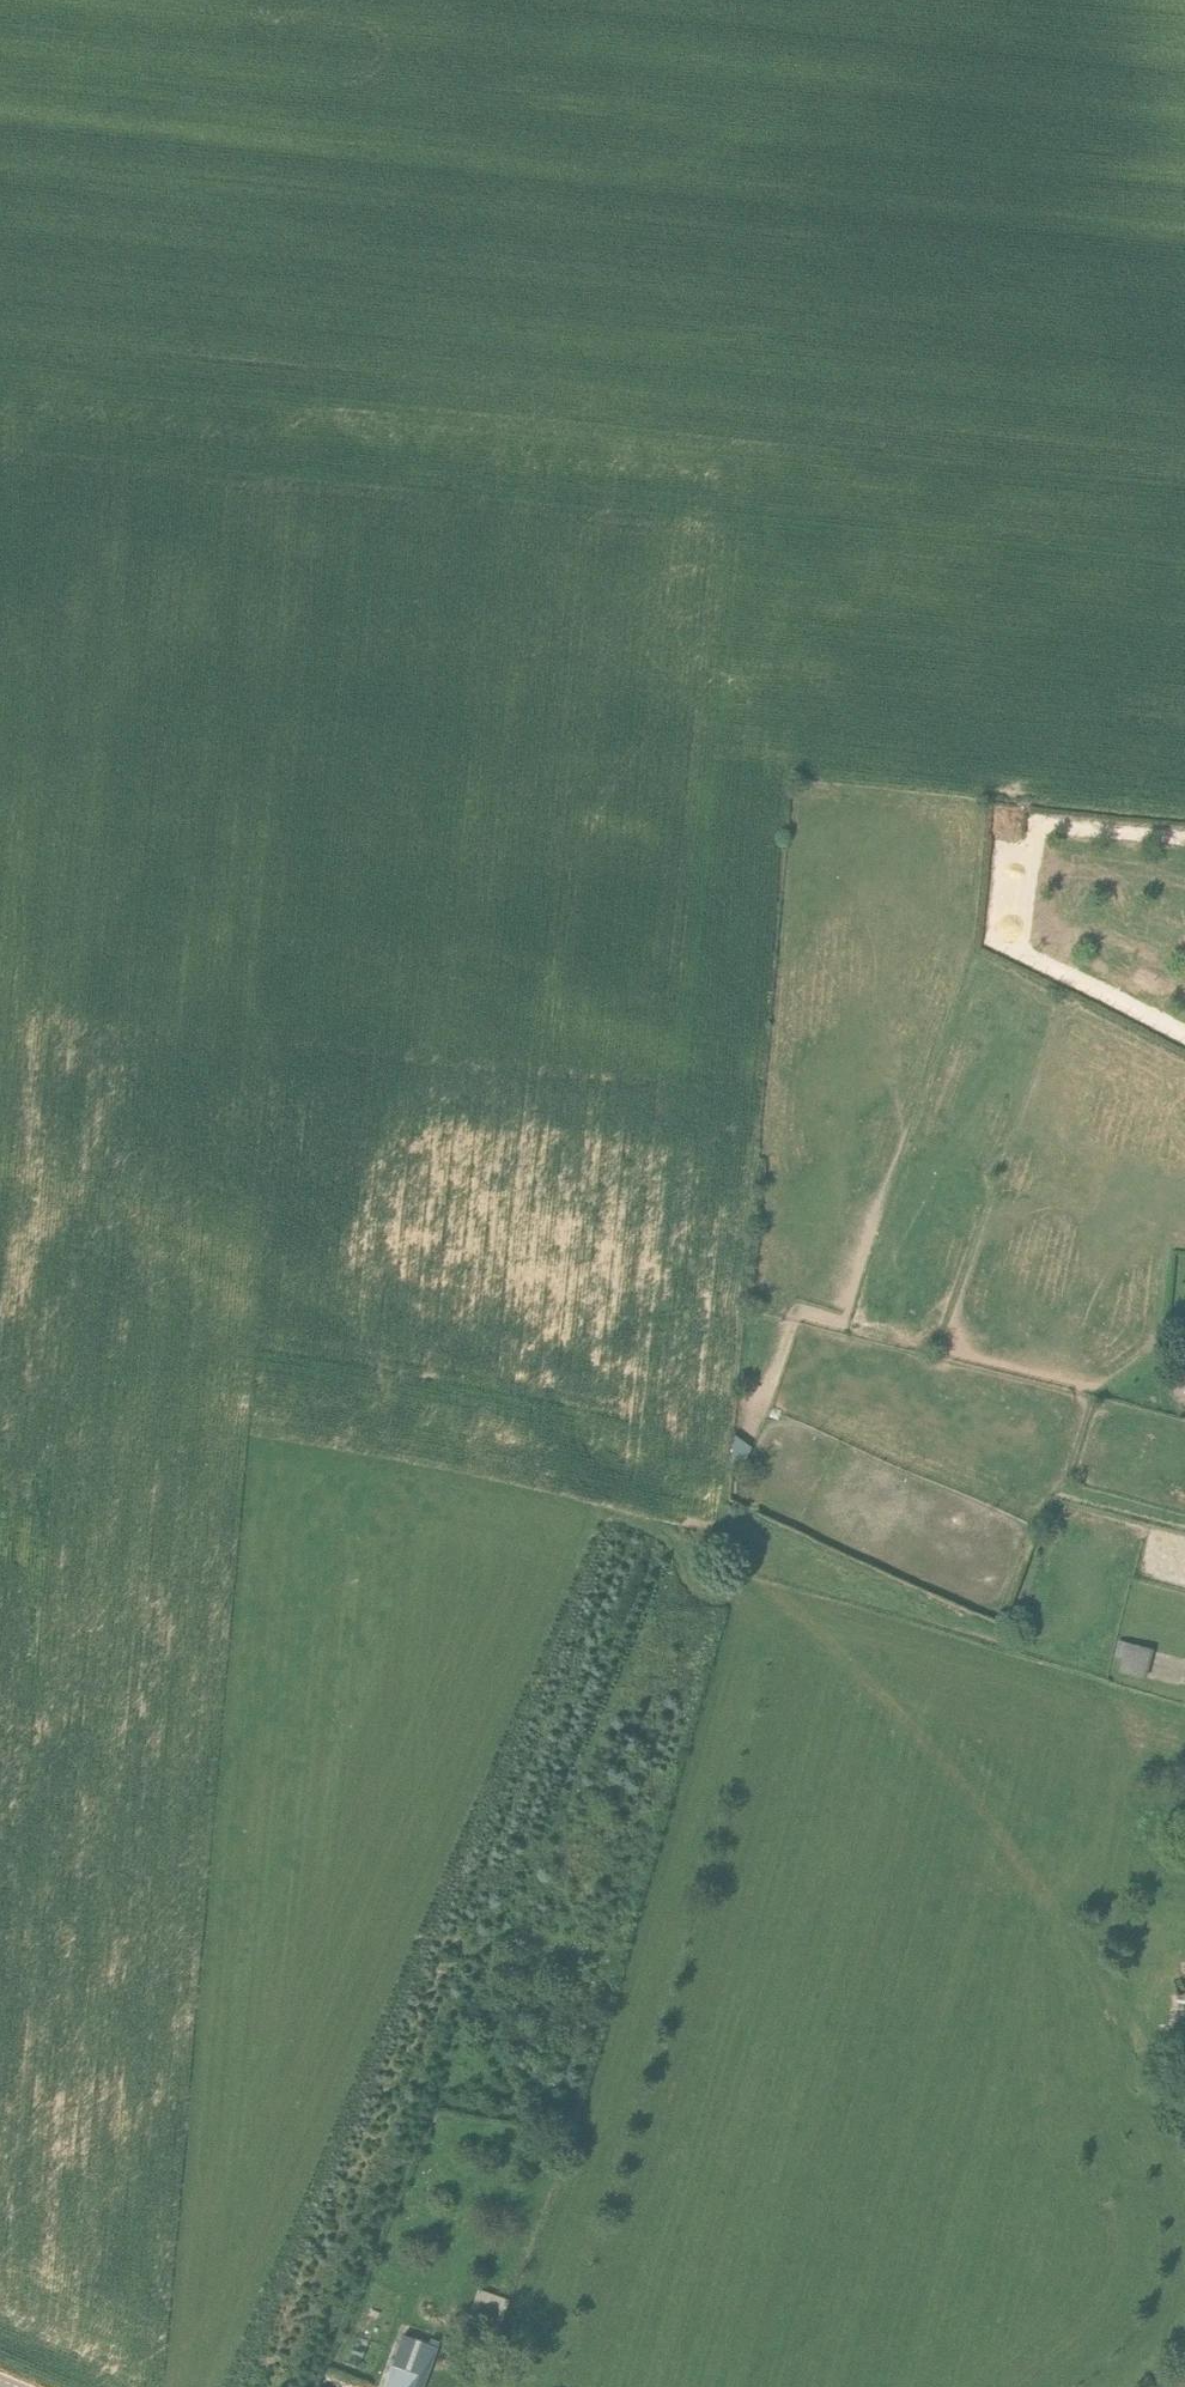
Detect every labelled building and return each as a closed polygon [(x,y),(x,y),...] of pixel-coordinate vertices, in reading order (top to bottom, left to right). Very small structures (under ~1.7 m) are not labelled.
[(735,1435),(730,1465),(740,1470),(752,1447),(735,1435)] [(1145,1677),(1152,1650),(1118,1641),(1114,1655),(1123,1657),(1119,1670),(1145,1677)] [(506,2311),(474,2299),(468,2317),(500,2329),(506,2311)] [(406,2335),(403,2335),(384,2386),(423,2386),(438,2346),(406,2335)] [(350,2353),(348,2361),(358,2364),(361,2356),(350,2353)]
